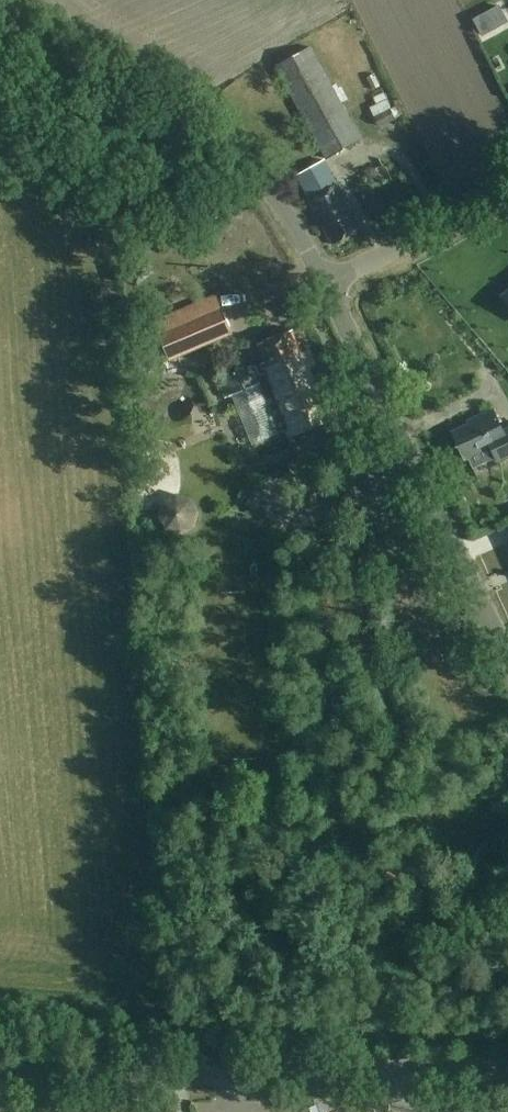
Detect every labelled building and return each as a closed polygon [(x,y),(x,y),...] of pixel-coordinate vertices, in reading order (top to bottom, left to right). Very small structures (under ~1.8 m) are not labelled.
[(327,158),(362,140),(311,47),(276,66),(327,158)] [(381,86),(375,73),(366,77),(373,90),(381,86)] [(379,103),(370,106),(380,126),(396,119),(384,92),(375,96),(379,103)] [(333,244),(364,227),(340,183),(338,184),(324,160),(297,174),(311,199),(309,200),(333,244)] [(301,294),(282,304),(289,318),(309,308),(301,294)] [(221,305),(171,326),(158,332),(169,359),(233,332),(221,305)] [(258,345),(267,366),(263,368),(261,362),(218,380),(226,398),(233,395),(253,444),(287,430),(289,436),(336,416),(321,380),(315,383),(309,368),(315,365),(309,349),(302,352),(293,330),(258,345)] [(507,455),(507,427),(498,432),(488,411),(471,419),(472,421),(448,433),(461,461),(465,459),(470,468),(492,457),(494,462),(507,455)] [(318,492),(305,495),(308,509),(321,507),(318,492)] [(363,1103),(333,1106),(333,1111),(364,1111),(363,1103)]
